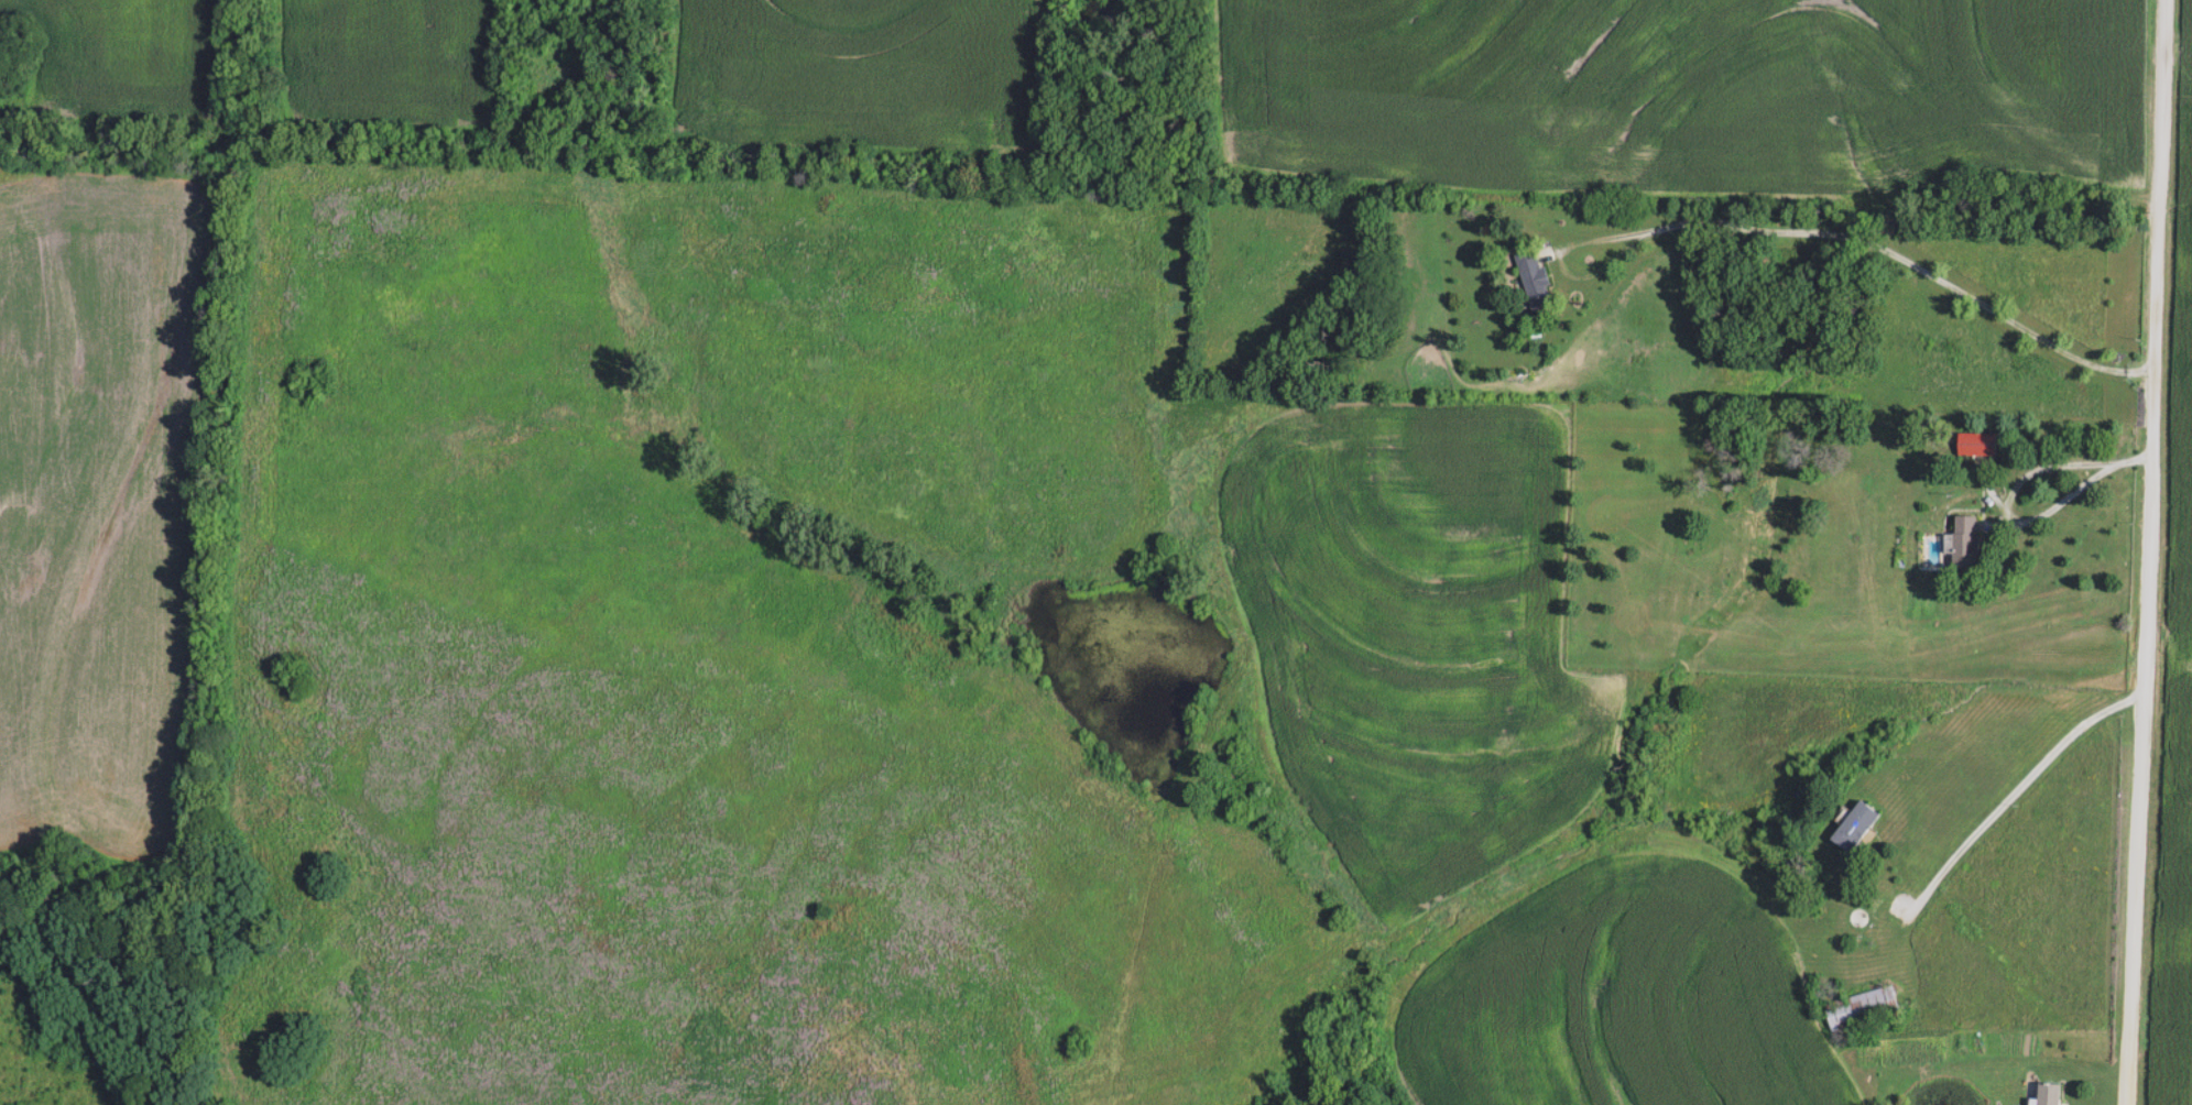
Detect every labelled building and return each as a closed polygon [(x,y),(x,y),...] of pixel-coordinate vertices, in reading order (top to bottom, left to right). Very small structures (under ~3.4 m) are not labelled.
[(1556,308),(1543,251),(1520,256),(1533,313),(1556,308)] [(1960,457),(1996,457),(1996,434),(1960,434),(1960,457)] [(1957,554),(1956,571),(1980,572),(1982,518),(1958,517),(1956,554),(1957,554)] [(1853,853),(1884,814),(1864,799),(1834,838),(1853,853)] [(1904,1013),(1897,987),(1827,1004),(1834,1030),(1904,1013)] [(2063,1084),(2040,1084),(2040,1104),(2063,1104),(2063,1084)]
